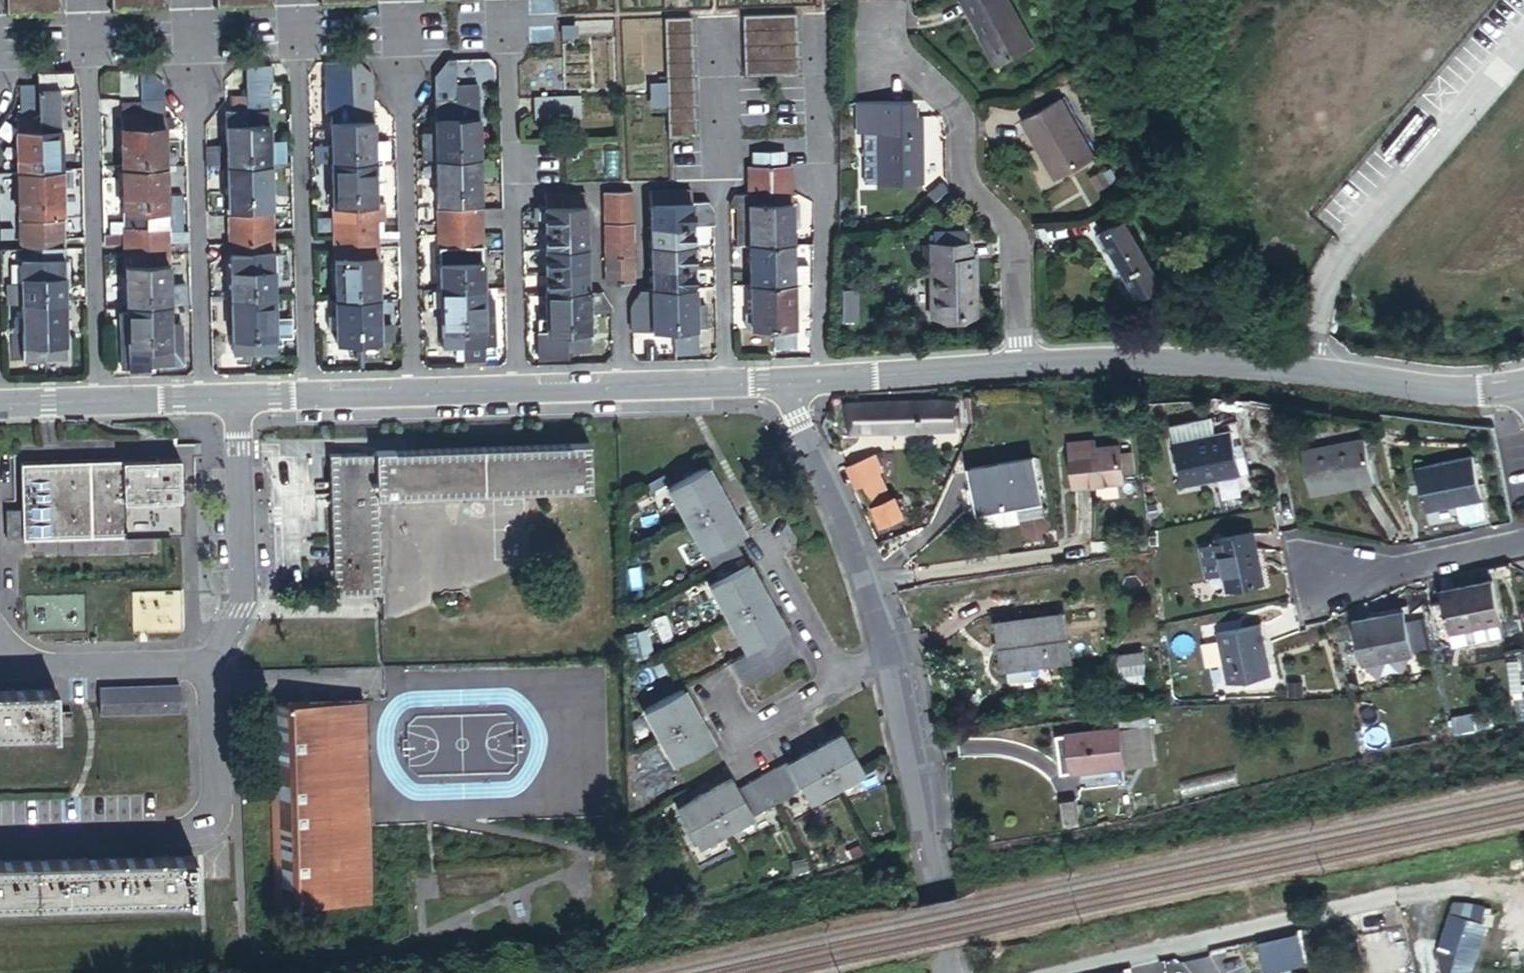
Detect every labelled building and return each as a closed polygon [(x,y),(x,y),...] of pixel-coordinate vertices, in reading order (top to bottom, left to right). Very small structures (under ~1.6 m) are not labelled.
[(6,10),(55,10),(56,0),(6,0),(6,10)] [(1003,0),(956,0),(988,65),(1026,46),(1003,0)] [(797,73),(795,13),(742,15),(744,75),(797,73)] [(695,136),(691,17),(664,18),(668,137),(695,136)] [(481,207),(477,98),(473,99),(472,79),(454,80),(453,57),(446,57),(433,73),(436,131),(423,132),(424,156),(436,156),(441,288),(433,288),(434,306),(442,305),(443,347),(465,346),(466,361),(488,360),(488,345),(497,345),(496,324),(485,325),(481,225),(503,224),(502,206),(481,207)] [(373,159),(371,74),(355,60),(321,61),(322,108),(331,108),(332,143),(317,144),(317,160),(333,160),(336,299),(328,299),(328,313),(337,313),(338,340),(393,338),(393,325),(379,325),(376,214),(381,214),(381,197),(376,197),(376,175),(381,176),(380,158),(373,159)] [(272,224),(269,106),(266,106),(265,81),(268,81),(268,63),(243,64),(244,91),(244,106),(230,107),(226,107),(234,350),(276,348),(272,239),(280,238),(280,223),(272,224)] [(163,102),(163,78),(148,66),(119,67),(123,166),(116,166),(118,218),(112,218),(112,231),(108,231),(109,244),(126,244),(128,310),(121,311),(122,367),(151,366),(151,362),(183,361),(182,321),(170,321),(169,300),(185,300),(184,279),(169,280),(168,239),(189,239),(189,227),(185,227),(184,190),(166,191),(163,109),(163,102)] [(58,172),(55,89),(73,89),(72,71),(36,72),(37,116),(34,116),(33,86),(17,86),(18,116),(14,116),(18,246),(9,246),(10,282),(21,282),(22,310),(10,311),(11,324),(22,324),(23,356),(64,355),(61,282),(68,282),(67,258),(61,258),(58,189),(71,189),(70,171),(58,172)] [(665,94),(664,83),(653,83),(653,94),(665,94)] [(230,92),(230,107),(244,106),(244,91),(230,92)] [(583,92),(536,93),(536,112),(583,111),(583,92)] [(665,107),(665,96),(654,96),(654,107),(665,107)] [(924,183),(923,116),(915,116),(915,102),(862,103),(862,133),(863,182),(876,182),(876,184),(924,183)] [(1088,178),(1058,116),(1022,134),(1052,195),(1088,178)] [(793,260),(791,182),(797,183),(797,161),(791,161),(791,160),(786,160),(786,149),(758,150),(758,162),(750,162),(750,190),(739,191),(731,202),(738,203),(740,242),(752,242),(753,311),(747,312),(747,326),(772,325),(773,342),(794,342),(793,278),(809,278),(808,260),(793,260)] [(934,201),(947,188),(941,181),(927,195),(934,201)] [(1104,196),(1097,182),(1083,189),(1089,203),(1104,196)] [(711,349),(709,304),(696,304),(694,263),(693,247),(693,242),(692,224),(708,223),(714,224),(714,211),(707,201),(691,201),(691,188),(648,190),(652,288),(653,297),(636,298),(632,305),(633,328),(676,326),(677,350),(711,349)] [(633,283),(630,189),(608,190),(611,283),(633,283)] [(589,285),(585,191),(543,193),(543,202),(535,202),(536,217),(544,217),(548,316),(537,316),(538,358),(568,357),(568,348),(591,347),(589,305),(612,304),(600,285),(589,285)] [(1159,285),(1115,210),(1091,225),(1096,234),(1091,237),(1098,249),(1103,246),(1135,300),(1159,285)] [(692,224),(693,242),(709,241),(708,223),(692,224)] [(976,282),(975,257),(971,257),(971,242),(966,242),(966,230),(934,231),(934,243),(930,243),(931,317),(970,316),(970,282),(976,282)] [(841,287),(841,297),(856,297),(856,287),(841,287)] [(641,289),(636,298),(653,297),(652,288),(641,289)] [(856,297),(841,297),(840,318),(856,318),(856,297)] [(953,428),(953,404),(851,406),(852,430),(953,428)] [(1243,473),(1236,443),(1233,428),(1216,432),(1212,416),(1171,425),(1185,486),(1243,473)] [(15,435),(17,483),(0,484),(0,513),(169,509),(167,432),(15,435)] [(574,432),(316,441),(321,590),(366,588),(363,490),(576,483),(574,432)] [(1125,474),(1122,451),(1122,443),(1097,446),(1096,437),(1070,440),(1075,487),(1126,482),(1125,474)] [(1302,451),(1311,495),(1375,482),(1365,438),(1302,451)] [(1250,471),(1243,442),(1236,443),(1243,473),(1250,471)] [(1137,473),(1134,450),(1122,451),(1125,474),(1137,473)] [(1299,472),(1295,450),(1287,452),(1291,474),(1299,472)] [(1489,526),(1473,454),(1417,467),(1427,511),(1457,504),(1464,532),(1489,526)] [(1043,503),(1035,455),(969,467),(973,488),(980,487),(987,529),(1021,522),(1018,507),(1043,503)] [(891,497),(879,472),(882,470),(876,456),(848,468),(855,482),(859,480),(880,528),(907,517),(897,495),(891,497)] [(798,656),(732,537),(743,531),(707,468),(668,489),(719,581),(710,586),(747,652),(730,662),(744,687),(798,656)] [(1265,582),(1255,531),(1216,539),(1217,544),(1201,547),(1207,575),(1222,572),(1226,590),(1265,582)] [(1502,622),(1493,580),(1440,591),(1449,633),(1502,622)] [(1412,656),(1403,610),(1353,620),(1363,666),(1412,656)] [(1070,660),(1064,615),(999,623),(1005,668),(1070,660)] [(1424,636),(1419,616),(1410,618),(1414,638),(1424,636)] [(1271,675),(1262,624),(1217,633),(1227,683),(1271,675)] [(1146,681),(1143,651),(1113,655),(1117,685),(1146,681)] [(689,667),(681,652),(670,658),(678,673),(689,667)] [(1303,696),(1303,681),(1288,681),(1288,697),(1303,696)] [(180,709),(179,682),(99,682),(100,709),(180,709)] [(712,741),(684,690),(645,712),(673,763),(712,741)] [(358,899),(349,694),(262,698),(270,903),(358,899)] [(0,696),(0,744),(74,744),(73,726),(58,726),(57,695),(0,696)] [(1443,705),(1445,719),(1473,716),(1472,701),(1443,705)] [(1154,763),(1149,714),(1116,717),(1118,728),(1058,735),(1062,773),(1154,763)] [(700,846),(799,791),(806,804),(862,773),(840,734),(785,765),(783,762),(735,789),(729,778),(678,807),(700,846)] [(1080,827),(1077,800),(1060,802),(1063,829),(1080,827)] [(863,853),(857,839),(844,845),(851,859),(863,853)] [(0,863),(0,911),(202,909),(201,862),(0,863)] [(1450,913),(1469,919),(1474,904),(1454,902),(1450,913)] [(1487,925),(1469,919),(1450,913),(1437,953),(1441,972),(1472,972),(1487,925)]
